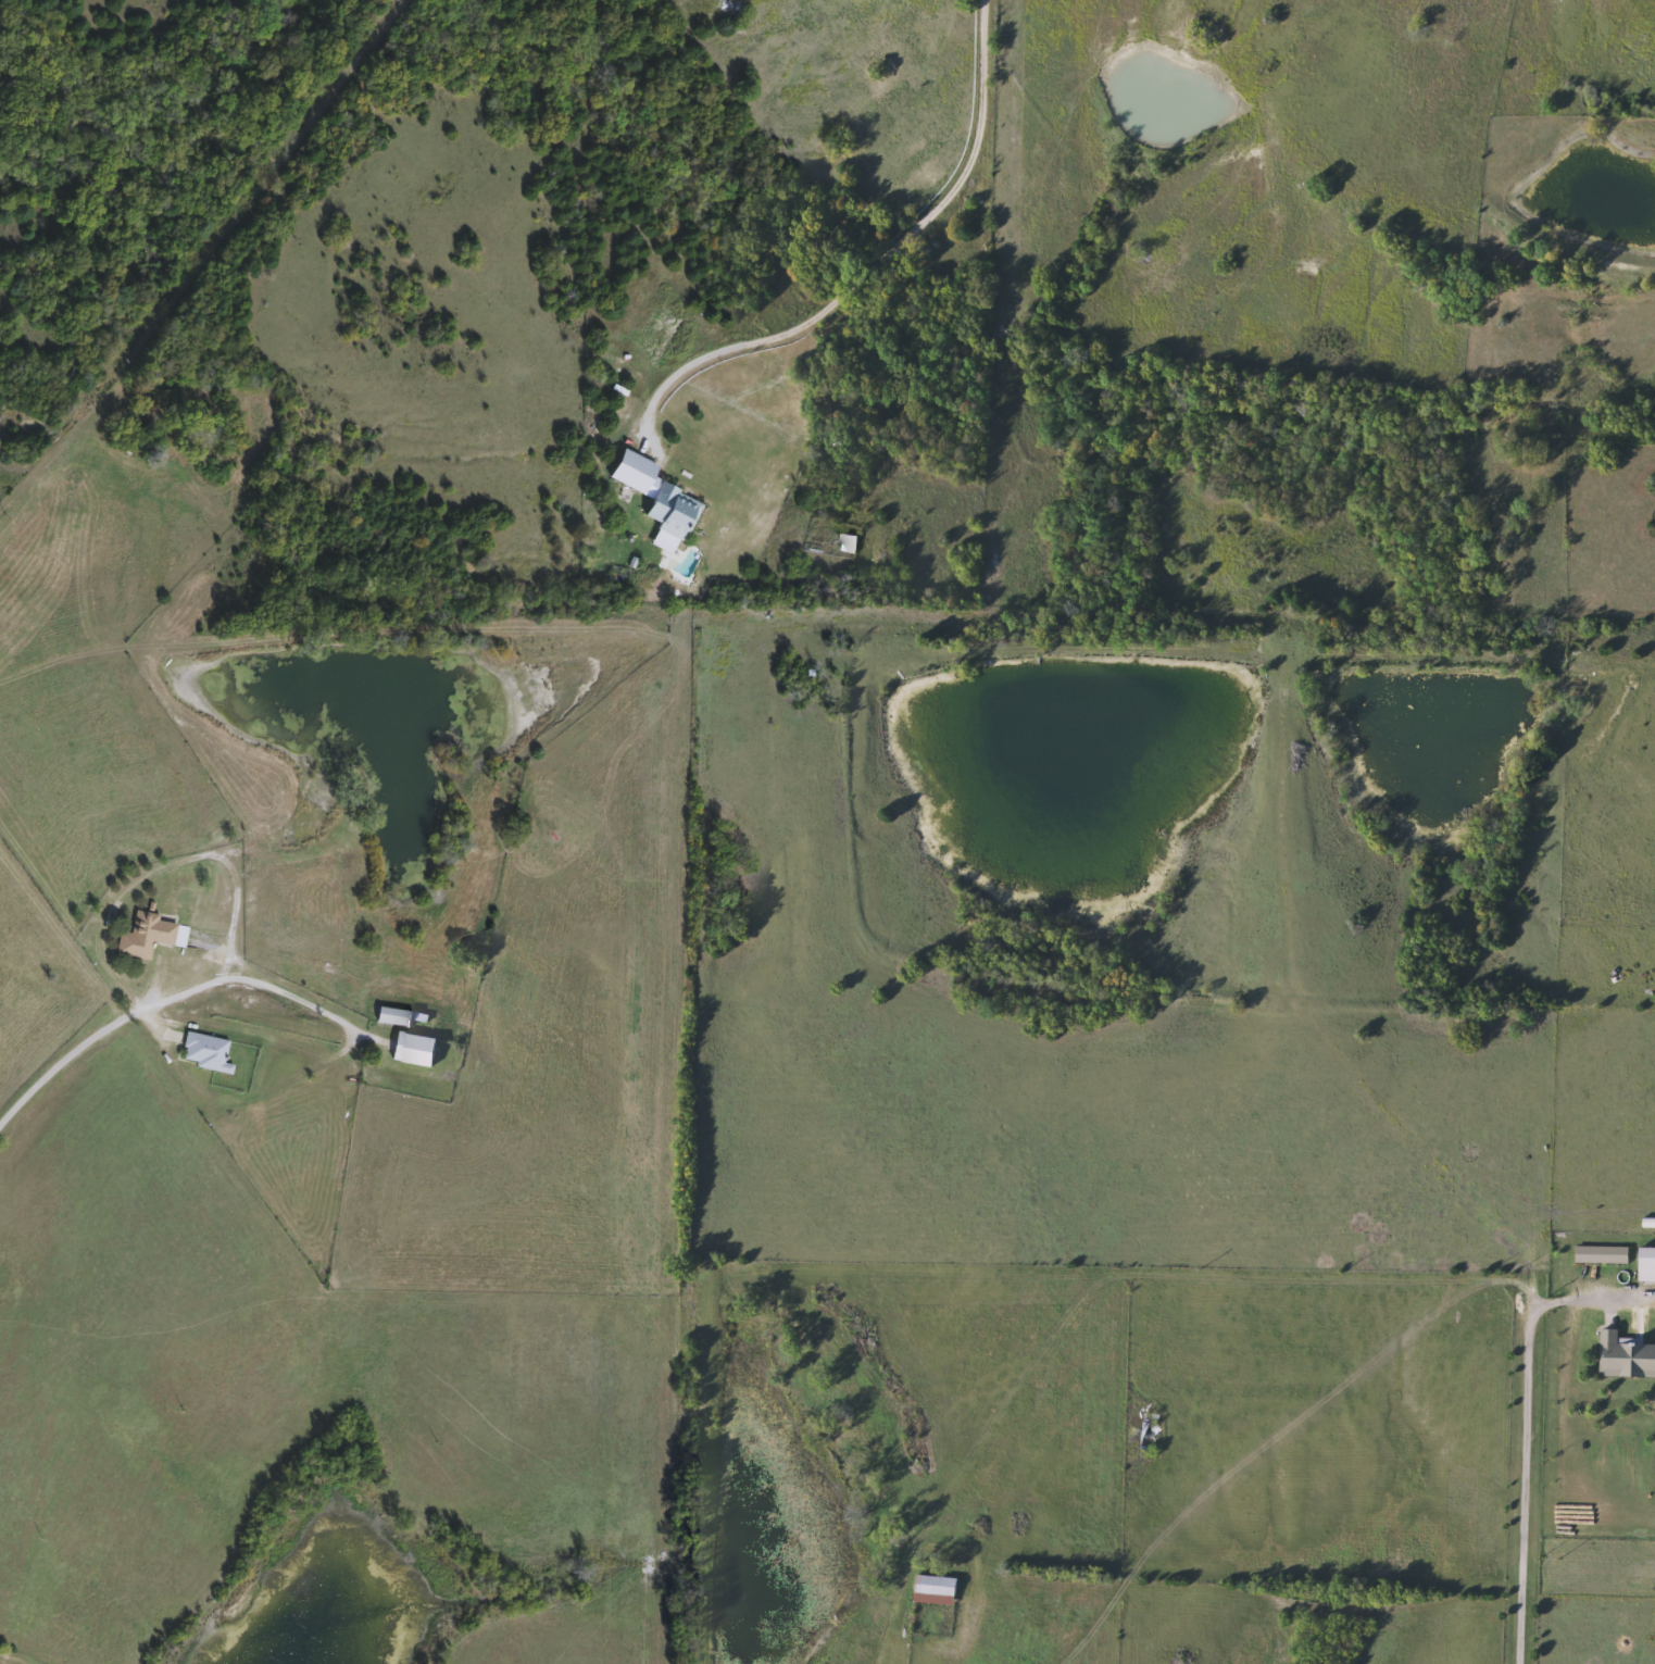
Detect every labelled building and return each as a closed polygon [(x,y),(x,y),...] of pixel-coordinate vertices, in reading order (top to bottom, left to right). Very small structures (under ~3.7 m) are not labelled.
[(611,480),(625,450),(661,465),(647,496),(611,480)] [(648,518),(660,484),(704,500),(688,543),(657,531),(661,523),(648,518)] [(856,553),(841,552),(841,535),(856,536),(856,553)] [(186,948),(153,942),(151,961),(116,955),(120,931),(133,934),(136,911),(160,914),(159,922),(189,926),(186,948)] [(377,1023),(378,1008),(429,1013),(428,1022),(414,1019),(413,1027),(377,1023)] [(392,1061),(397,1030),(440,1038),(435,1067),(392,1061)] [(231,1073),(181,1062),(187,1031),(230,1041),(226,1061),(234,1063),(231,1073)] [(1642,1248),(1654,1248),(1654,1283),(1642,1283),(1642,1248)] [(1620,1343),(1654,1343),(1654,1377),(1602,1376),(1602,1329),(1620,1329),(1620,1343)] [(1141,1449),(1142,1421),(1162,1421),(1161,1449),(1141,1449)] [(917,1602),(919,1575),(958,1578),(956,1605),(917,1602)]
